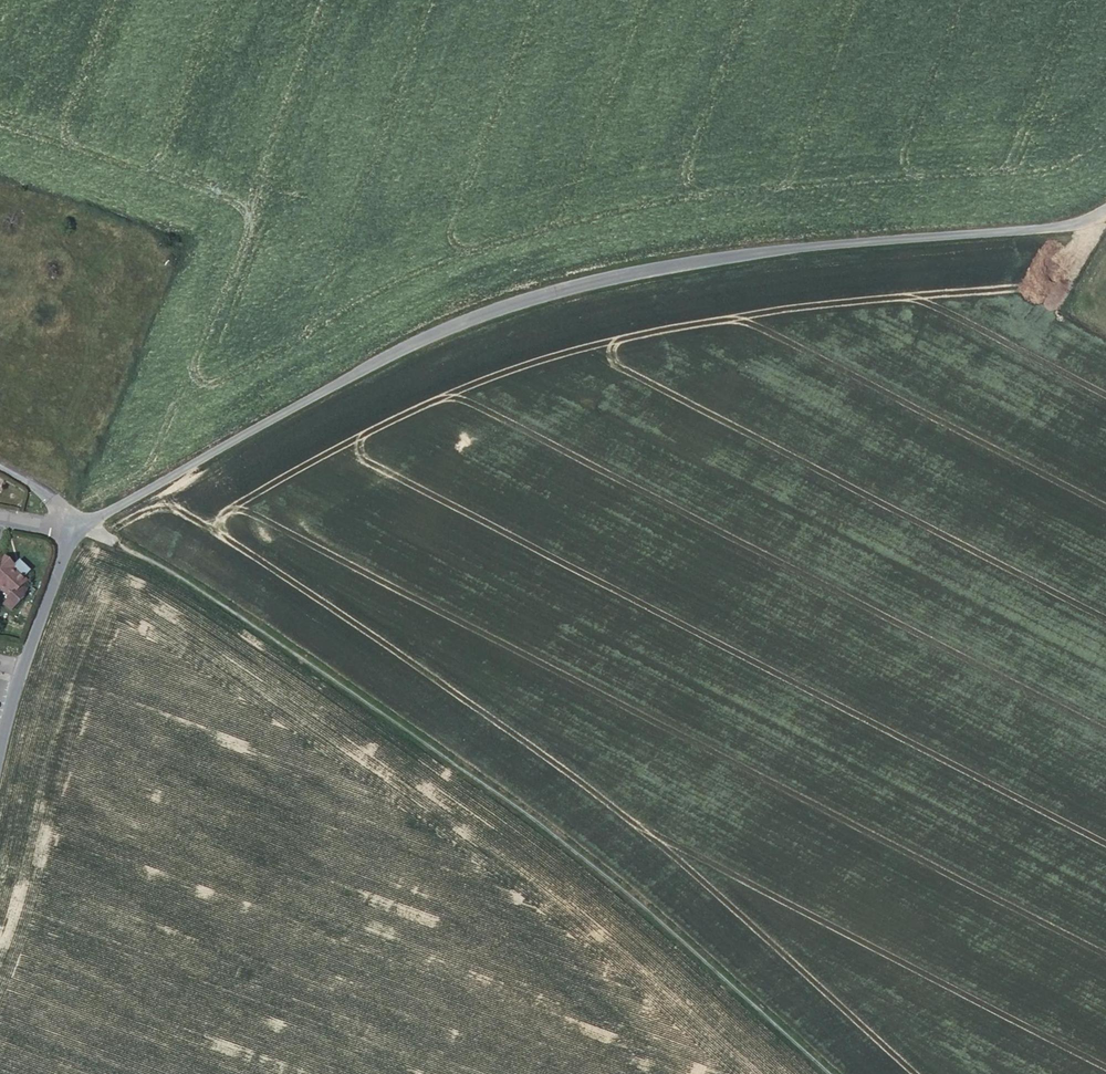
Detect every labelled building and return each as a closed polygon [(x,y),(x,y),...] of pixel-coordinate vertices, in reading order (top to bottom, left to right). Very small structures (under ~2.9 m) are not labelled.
[(9,610),(23,597),(21,595),(24,591),(20,587),(26,581),(23,578),(30,571),(22,562),(18,566),(15,563),(14,565),(5,556),(0,560),(0,589),(8,597),(2,603),(9,610)]
